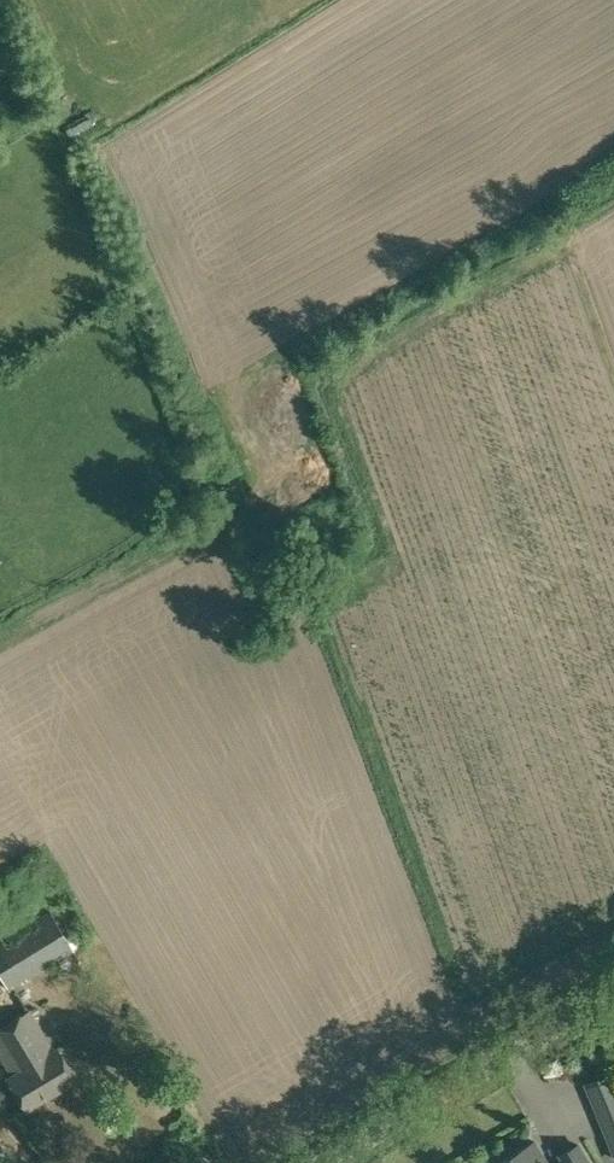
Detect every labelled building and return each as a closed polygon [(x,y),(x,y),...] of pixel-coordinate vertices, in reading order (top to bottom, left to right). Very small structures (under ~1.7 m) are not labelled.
[(75,950),(49,908),(0,938),(0,976),(9,991),(75,950)] [(28,1008),(0,1025),(0,1058),(10,1074),(5,1077),(25,1110),(77,1079),(57,1046),(53,1048),(28,1008)] [(587,1083),(613,1148),(613,1072),(587,1083)] [(535,1141),(502,1160),(503,1162),(548,1162),(535,1141)] [(578,1144),(561,1154),(565,1160),(560,1162),(589,1162),(578,1144)]
